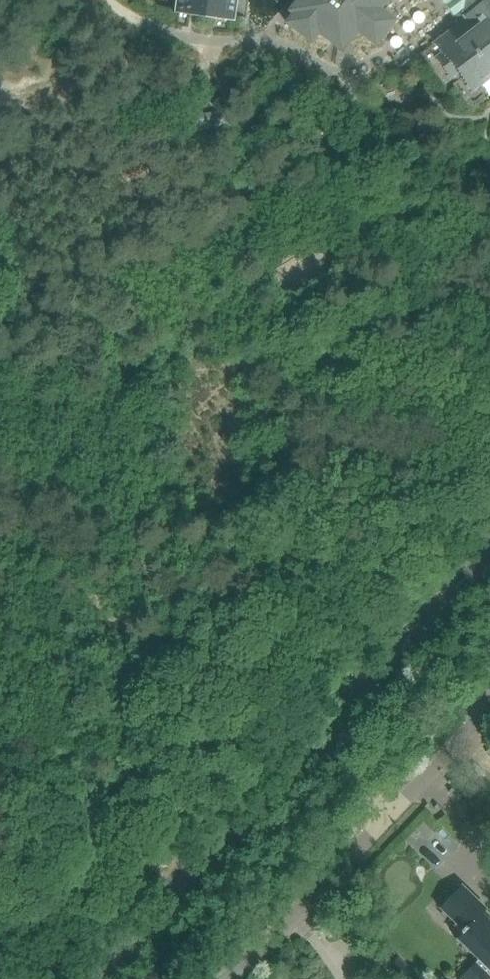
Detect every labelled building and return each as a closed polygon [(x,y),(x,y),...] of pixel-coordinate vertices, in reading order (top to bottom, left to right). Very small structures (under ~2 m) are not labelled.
[(173,13),(234,21),(237,0),(175,0),(173,13)] [(287,23),(310,42),(318,32),(331,42),(348,40),(356,29),(374,44),(392,21),(377,9),(389,0),(305,0),(287,23)] [(461,22),(434,42),(442,52),(435,57),(450,76),(457,72),(469,88),(489,72),(489,0),(444,0),(461,22)] [(323,240),(261,277),(280,307),(341,271),(323,240)] [(484,908),(461,886),(439,909),(463,931),(454,940),(476,961),(458,978),(489,978),(489,922),(482,914),(486,910),(484,908)] [(398,959),(392,964),(407,978),(418,978),(398,959)]
